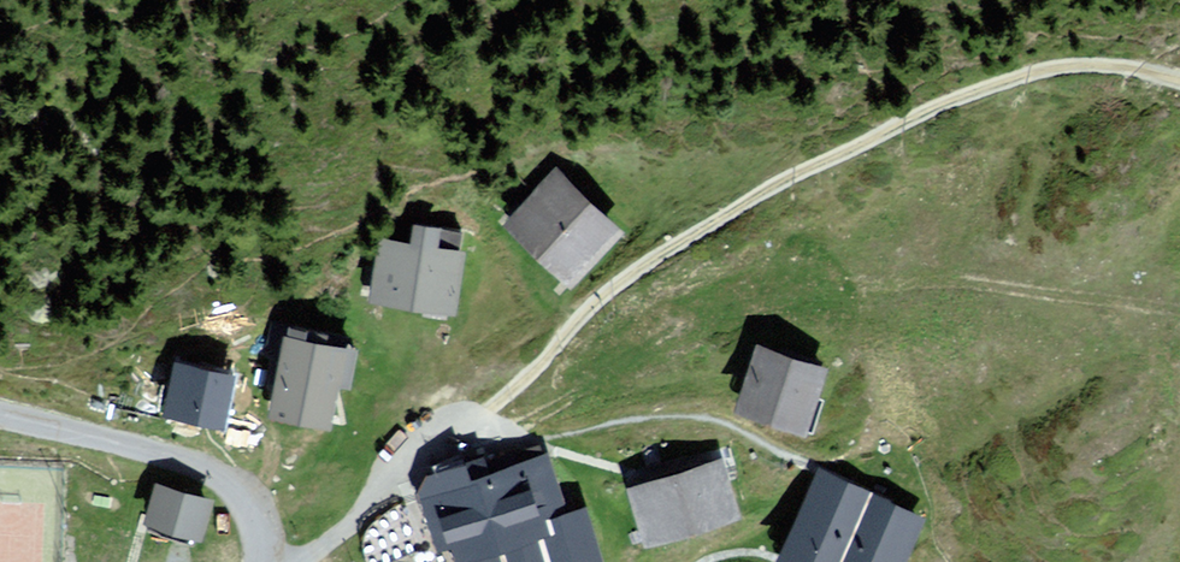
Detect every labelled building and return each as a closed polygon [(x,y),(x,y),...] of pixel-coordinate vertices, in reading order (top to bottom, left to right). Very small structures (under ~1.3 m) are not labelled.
[(612,228),(558,177),(515,222),(570,273),(612,228)] [(450,303),(458,253),(462,230),(416,223),(412,246),(385,242),(377,291),(450,303)] [(325,414),(333,374),(345,376),(351,345),(341,336),(325,333),(310,330),(293,327),(274,323),(270,343),(278,353),(272,381),(282,383),(277,404),(325,414)] [(746,401),(779,412),(800,420),(817,370),(762,352),(747,397),(746,401)] [(227,376),(180,366),(175,387),(183,389),(179,408),(218,416),(227,376)] [(422,487),(441,543),(420,550),(424,561),(529,561),(547,556),(549,561),(575,561),(596,555),(582,511),(576,512),(571,497),(559,501),(545,458),(544,459),(539,445),(485,463),(483,457),(433,474),(435,482),(432,483),(422,487)] [(717,463),(637,488),(650,532),(731,507),(717,463)] [(917,522),(888,508),(891,502),(861,488),(861,489),(852,485),(849,491),(844,488),(819,476),(784,552),(805,561),(899,561),(917,522)] [(159,487),(150,517),(147,529),(194,543),(197,531),(206,501),(159,487)]
